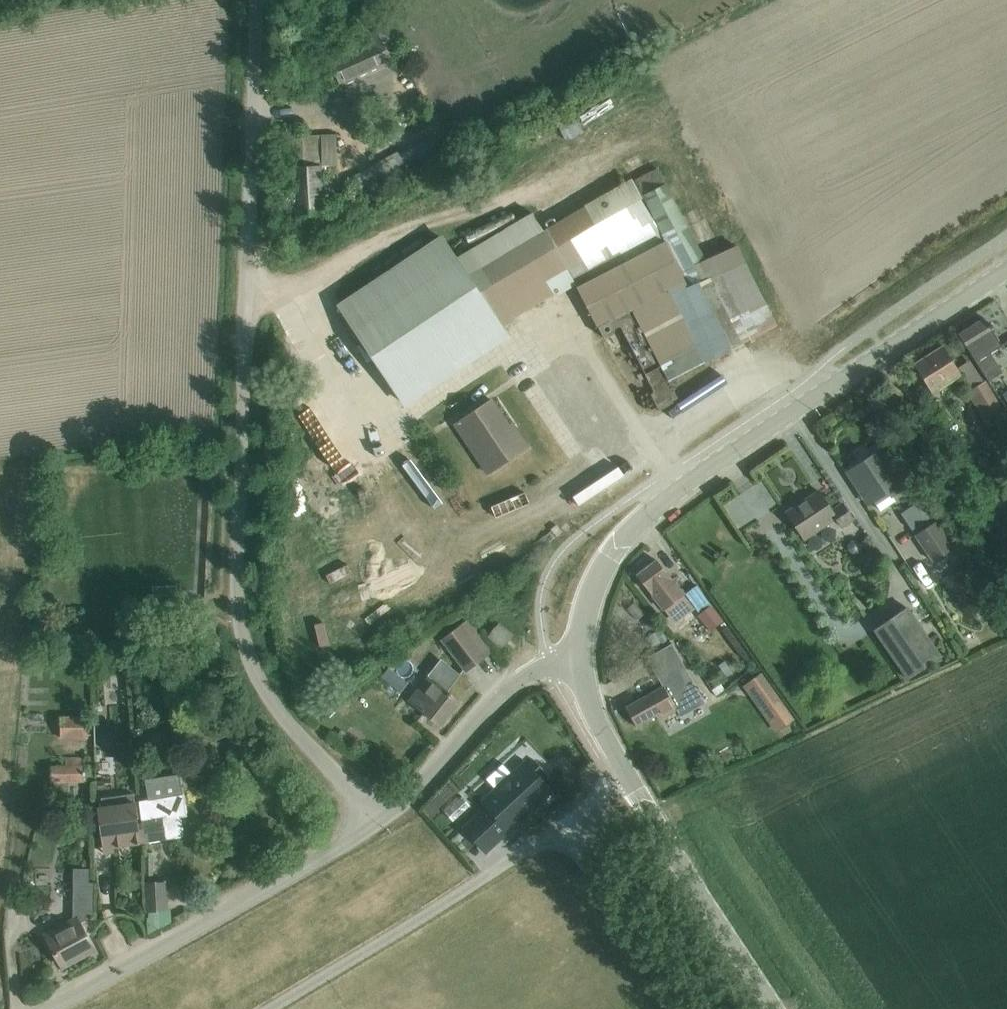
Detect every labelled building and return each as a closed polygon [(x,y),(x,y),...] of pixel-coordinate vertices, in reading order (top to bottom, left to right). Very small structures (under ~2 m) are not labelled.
[(332,61),(341,81),(401,55),(386,21),(366,29),(372,43),(332,61)] [(405,63),(384,73),(398,100),(419,89),(405,63)] [(555,119),(566,139),(583,130),(573,110),(555,119)] [(319,136),(301,137),(291,137),(294,215),(323,214),(319,136)] [(349,180),(359,199),(403,174),(393,155),(349,180)] [(532,208),(469,247),(512,317),(553,292),(555,295),(575,282),(571,275),(619,250),(624,259),(576,283),(599,328),(628,384),(644,376),(653,394),(652,395),(660,411),(679,401),(669,382),(705,363),(775,328),(776,327),(736,247),(705,262),(656,166),(632,178),(630,174),(543,227),(532,208)] [(506,339),(439,239),(340,306),(406,406),(506,339)] [(985,318),(959,334),(975,360),(987,380),(1002,371),(989,351),(1001,344),(985,318)] [(909,366),(927,395),(960,374),(953,363),(959,359),(948,341),(909,366)] [(985,379),(967,390),(988,426),(1006,415),(985,379)] [(455,423),(489,474),(528,448),(516,431),(513,434),(490,400),(455,423)] [(868,457),(846,471),(856,486),(862,481),(875,502),(880,509),(895,499),(892,494),(906,484),(886,453),(882,448),(868,457)] [(342,511),(356,490),(321,467),(308,489),(342,511)] [(786,510),(804,537),(836,517),(841,525),(853,518),(842,502),(831,509),(818,489),(786,510)] [(916,536),(936,522),(921,501),(900,515),(912,532),(913,531),(916,536)] [(915,537),(934,563),(954,548),(936,522),(916,536),(915,537)] [(637,576),(662,608),(682,592),(656,560),(637,576)] [(713,610),(696,586),(685,594),(702,618),(713,610)] [(874,628),(907,676),(940,653),(907,605),(874,628)] [(336,641),(334,620),(319,622),(321,643),(336,641)] [(662,624),(652,631),(660,644),(670,638),(662,624)] [(461,625),(442,639),(465,671),(485,657),(461,625)] [(490,636),(502,646),(511,635),(499,625),(490,636)] [(638,701),(625,708),(636,727),(660,713),(663,718),(676,710),(680,717),(705,703),(672,644),(646,658),(663,687),(638,701)] [(402,656),(388,677),(401,687),(416,665),(402,656)] [(458,702),(427,676),(407,700),(438,726),(458,702)] [(724,707),(717,696),(694,711),(701,723),(724,707)] [(60,717),(60,735),(85,735),(85,717),(60,717)] [(53,766),(53,780),(91,779),(91,759),(86,759),(86,756),(66,757),(66,766),(53,766)] [(484,807),(463,827),(487,853),(488,852),(487,851),(553,792),(548,786),(554,781),(535,760),(530,766),(525,760),(479,802),(484,807)] [(265,786),(276,776),(267,767),(256,776),(265,786)] [(140,804),(142,823),(145,841),(145,845),(171,842),(170,838),(180,837),(178,818),(187,817),(181,775),(147,779),(150,803),(140,804)] [(105,847),(145,841),(142,823),(140,824),(137,797),(104,802),(105,806),(100,807),(105,847)] [(145,877),(146,912),(167,912),(165,883),(154,883),(155,853),(145,852),(145,877)] [(93,885),(89,885),(89,869),(74,868),(72,924),(47,938),(61,965),(93,948),(85,932),(91,929),(85,918),(92,919),(93,885)]
